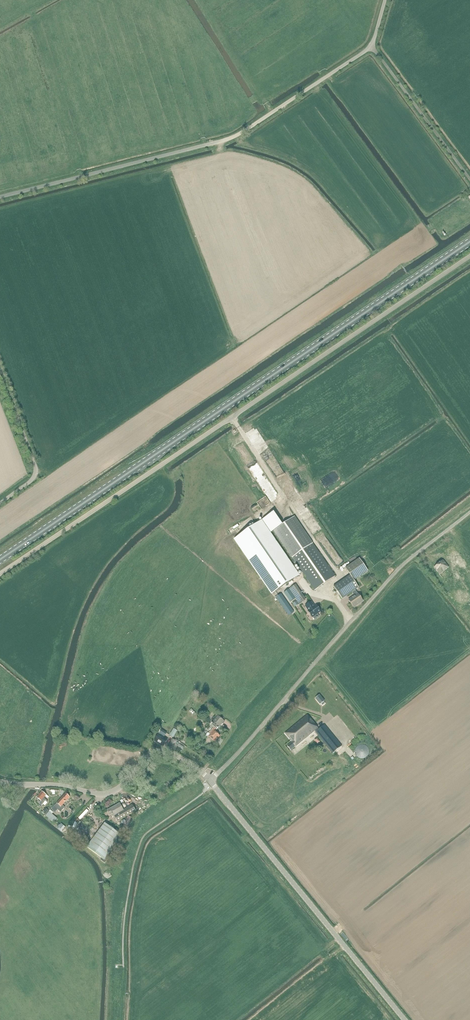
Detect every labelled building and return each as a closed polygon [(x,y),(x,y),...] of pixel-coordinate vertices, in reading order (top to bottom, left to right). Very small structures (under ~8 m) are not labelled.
[(271,533),(274,531),(292,557),(315,590),(335,577),(335,576),(312,543),(295,517),(282,525),(274,513),(263,521),(271,533)] [(298,576),(261,521),(235,539),(272,594),(298,576)] [(359,588),(354,581),(368,571),(359,558),(345,568),(350,575),(334,587),(342,599),(352,593),(355,597),(349,600),(354,608),(363,601),(355,590),(359,588)] [(440,574),(449,567),(443,560),(434,567),(440,574)] [(299,604),(299,605),(306,600),(296,585),(289,590),(295,598),(295,599),(297,601),(299,604)] [(289,589),(284,593),(290,602),(295,599),(295,598),(289,589)] [(281,594),(275,598),(277,600),(288,616),(292,613),(293,612),(281,594)] [(321,612),(316,605),(315,607),(312,602),(305,606),(308,611),(312,618),(321,612)] [(320,695),(315,699),(320,705),(321,704),(322,705),(325,704),(324,702),(325,701),(320,695)] [(210,720),(216,713),(213,711),(211,715),(208,713),(205,716),(210,720)] [(291,750),(296,746),(315,731),(333,753),(342,746),(325,725),(319,730),(308,715),(286,733),(292,741),(287,745),(291,750)] [(211,725),(214,727),(209,733),(210,735),(209,737),(215,742),(220,736),(215,732),(217,730),(224,721),(218,716),(211,725)] [(164,747),(167,740),(158,735),(154,741),(164,747)] [(46,800),(44,798),(46,795),(42,792),(37,798),(41,801),(39,803),(42,806),(46,800)] [(65,808),(64,807),(62,805),(64,803),(69,797),(66,794),(54,806),(61,812),(65,808)] [(123,810),(122,807),(120,804),(110,809),(108,811),(110,816),(113,814),(117,822),(121,820),(136,811),(133,805),(123,810)] [(46,816),(54,823),(57,819),(52,814),(53,812),(51,810),(46,816)] [(77,815),(70,823),(73,825),(79,818),(77,815)] [(124,819),(122,823),(124,824),(123,828),(126,830),(132,818),(128,816),(126,820),(124,819)] [(105,823),(87,847),(102,858),(100,860),(105,864),(110,856),(109,855),(122,837),(105,823)]
